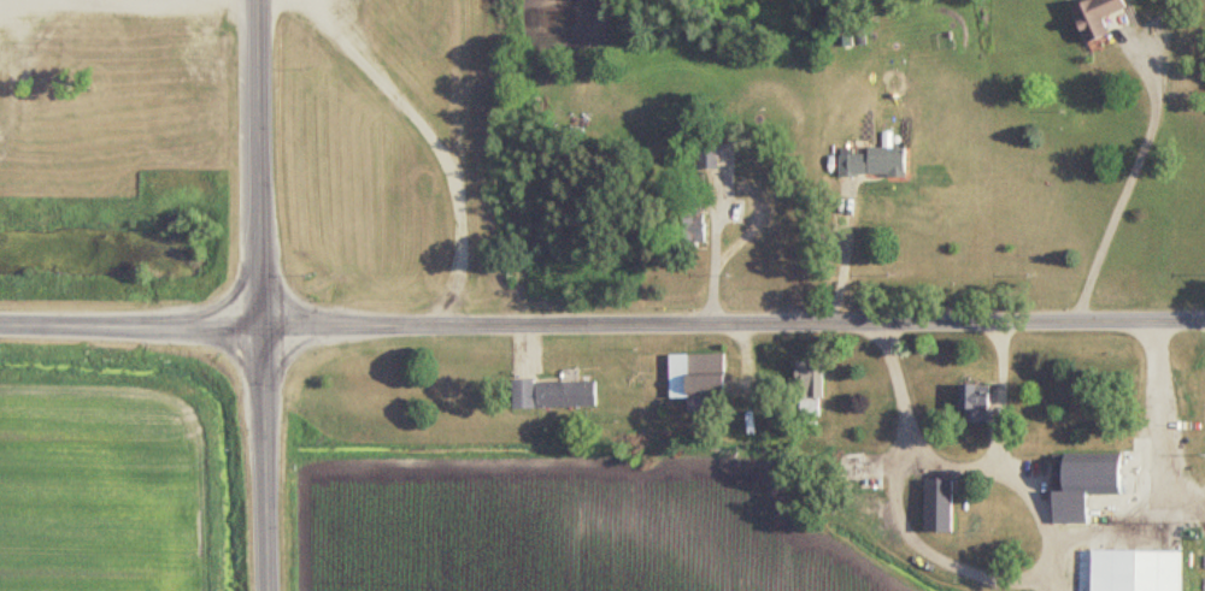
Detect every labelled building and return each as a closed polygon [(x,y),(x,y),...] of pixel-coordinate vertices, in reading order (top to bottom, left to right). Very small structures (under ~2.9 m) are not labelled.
[(1086,42),(1109,34),(1102,18),(1127,8),(1123,0),(1086,0),(1071,6),(1086,42)] [(716,168),(716,145),(699,145),(699,168),(716,168)] [(905,150),(839,150),(839,176),(905,176),(905,150)] [(702,210),(683,210),(683,242),(702,242),(702,210)] [(725,354),(669,354),(670,399),(687,399),(687,413),(726,412),(725,354)] [(821,417),(822,363),(798,363),(797,417),(821,417)] [(596,382),(511,382),(511,409),(596,408),(596,382)] [(992,386),(962,386),(962,422),(992,422),(992,386)] [(1053,525),(1087,524),(1087,494),(1120,494),(1119,452),(1052,453),(1053,525)] [(925,533),(953,533),(953,480),(925,480),(925,533)] [(1089,551),(1089,590),(1181,590),(1181,551),(1089,551)]
